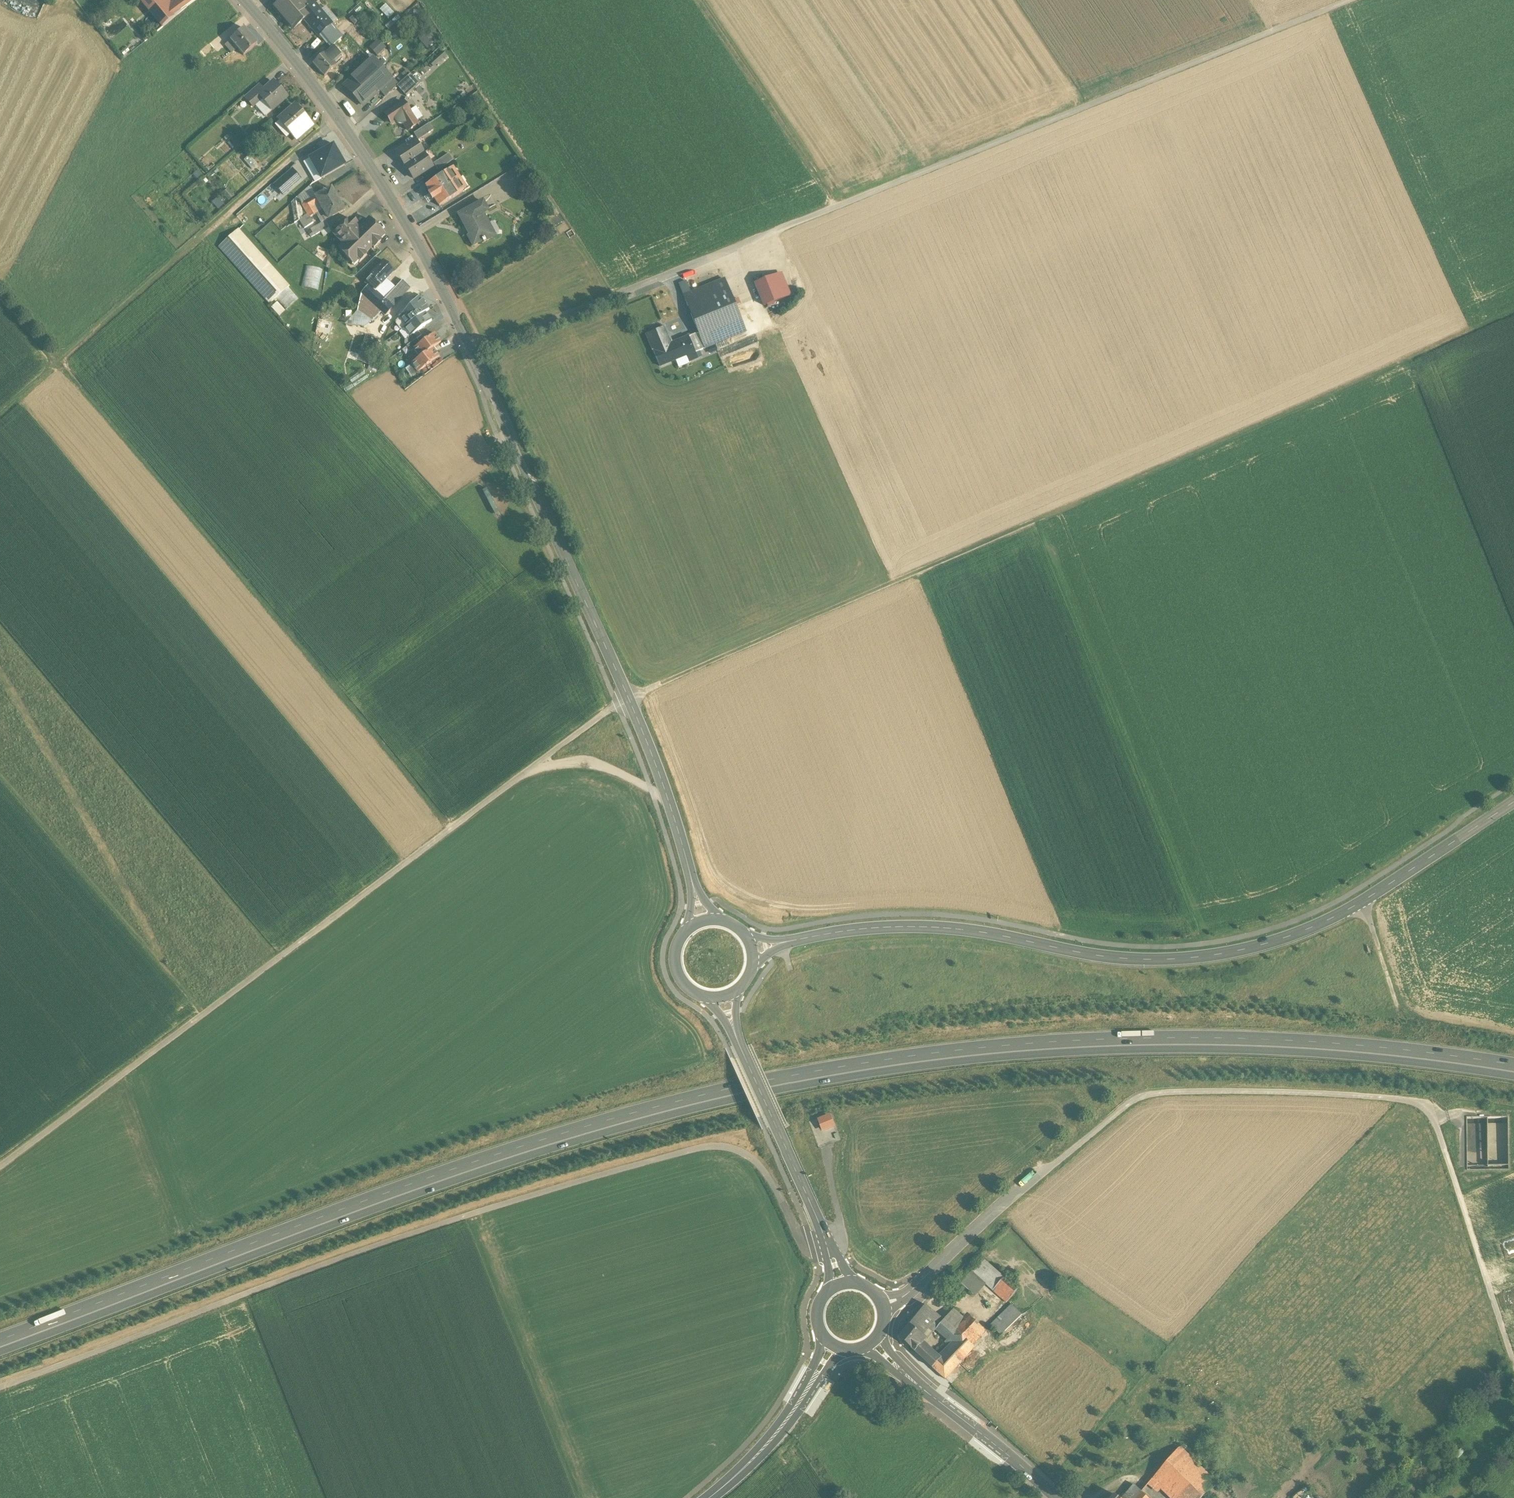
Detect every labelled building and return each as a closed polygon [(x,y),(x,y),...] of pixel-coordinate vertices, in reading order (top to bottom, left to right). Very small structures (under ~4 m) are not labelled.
[(163,27),(168,23),(174,18),(182,12),(175,3),(172,0),(140,0),(163,27)] [(175,3),(182,12),(185,8),(186,7),(196,0),(179,0),(175,3)] [(272,5),(293,29),(305,19),(311,14),(307,8),(300,0),(278,0),(272,5)] [(320,11),(313,3),(307,8),(311,14),(305,19),(319,36),(331,25),(319,12),(320,11)] [(331,25),(319,36),(324,42),(330,34),(335,29),(331,25)] [(257,44),(244,29),(230,41),(243,56),(257,44)] [(324,42),(323,42),(329,50),(332,48),(338,43),(330,34),(324,42)] [(429,49),(436,41),(428,34),(421,42),(429,49)] [(386,48),(379,40),(370,48),(377,56),(386,48)] [(338,55),(332,48),(329,50),(327,51),(331,55),(329,57),(331,60),(338,55)] [(325,53),(313,63),(324,76),(336,66),(331,60),(329,57),(325,53)] [(374,59),(362,70),(369,78),(365,81),(366,81),(368,78),(370,81),(383,69),(374,59)] [(383,69),(370,81),(368,78),(366,81),(377,93),(379,91),(392,79),(383,69)] [(362,70),(351,79),(358,86),(365,80),(365,81),(369,78),(362,70)] [(398,85),(397,87),(406,97),(419,85),(410,75),(398,85)] [(351,79),(344,86),(350,93),(358,86),(351,79)] [(392,79),(379,91),(385,97),(397,87),(398,85),(392,79)] [(358,86),(350,93),(362,106),(377,93),(366,81),(365,81),(365,80),(358,86)] [(287,98),(273,83),(263,92),(259,95),(263,100),(272,110),(287,98)] [(258,85),(244,97),(253,108),(263,100),(259,95),(263,92),(258,85)] [(417,124),(403,102),(385,114),(391,124),(395,121),(397,123),(399,124),(401,125),(403,125),(407,131),(417,124)] [(307,120),(295,107),(280,120),(292,134),(309,120),(308,119),(307,120)] [(309,120),(292,134),(298,141),(315,127),(309,120)] [(429,124),(414,134),(418,141),(433,131),(429,124)] [(415,141),(396,153),(405,166),(423,154),(415,141)] [(321,179),(345,166),(333,144),(309,157),(321,179)] [(423,154),(405,166),(414,179),(432,167),(423,154)] [(449,154),(434,164),(438,171),(453,161),(449,154)] [(283,194),(300,179),(292,170),(275,186),(283,194)] [(438,178),(425,186),(430,193),(428,195),(432,201),(434,199),(439,207),(464,190),(450,170),(438,178)] [(310,186),(291,203),(294,223),(300,220),(299,220),(308,215),(302,205),(309,201),(315,197),(316,197),(310,186)] [(316,197),(315,197),(319,203),(328,219),(344,211),(331,189),(316,197)] [(315,197),(309,201),(312,206),(319,203),(315,197)] [(309,201),(302,205),(308,215),(309,218),(310,218),(316,214),(312,206),(309,201)] [(328,219),(319,203),(312,206),(316,214),(321,223),(325,221),(328,219)] [(482,203),(459,216),(463,224),(465,223),(472,235),(468,237),(473,247),(482,241),(483,243),(490,239),(480,221),(479,222),(476,217),(487,211),(482,203)] [(308,215),(299,220),(300,220),(304,228),(313,223),(310,218),(309,218),(308,215)] [(357,226),(353,222),(351,223),(348,220),(333,235),(343,245),(338,250),(346,258),(345,258),(352,265),(356,261),(359,264),(366,257),(363,254),(370,247),(373,250),(381,243),(378,240),(383,235),(376,228),(376,229),(368,221),(358,230),(355,227),(357,226)] [(329,228),(325,221),(321,223),(308,231),(311,237),(321,232),(329,228)] [(329,228),(321,232),(323,237),(331,232),(329,228)] [(292,290),(238,229),(218,247),(271,308),(292,290)] [(394,272),(383,261),(369,275),(371,277),(380,286),(386,280),(394,272)] [(302,287),(319,289),(321,268),(304,266),(302,287)] [(780,274),(756,283),(766,306),(789,297),(780,274)] [(380,286),(371,277),(365,283),(368,286),(370,285),(375,291),(380,286)] [(690,293),(683,296),(699,333),(706,349),(746,332),(735,306),(734,305),(733,301),(724,279),(690,293)] [(380,286),(375,291),(385,300),(396,289),(386,280),(380,286)] [(402,282),(396,289),(403,296),(410,289),(402,282)] [(686,282),(679,285),(683,296),(690,293),(686,282)] [(375,291),(370,285),(368,286),(361,294),(380,312),(384,316),(393,307),(385,300),(375,291)] [(396,289),(385,300),(393,307),(403,296),(396,289)] [(380,312),(361,294),(357,312),(371,322),(380,312)] [(416,295),(393,322),(402,328),(406,326),(399,318),(418,297),(416,295)] [(418,297),(399,318),(406,326),(425,312),(428,310),(419,296),(418,297)] [(371,322),(357,312),(345,325),(363,327),(371,322)] [(425,312),(406,326),(402,328),(408,336),(409,337),(416,331),(431,320),(425,312)] [(672,344),(665,328),(648,335),(661,367),(687,356),(689,362),(698,358),(695,353),(689,337),(672,344)] [(416,331),(409,337),(408,336),(407,338),(411,343),(416,339),(416,340),(420,337),(416,331)] [(419,343),(412,348),(412,349),(419,358),(432,348),(433,349),(440,343),(432,333),(419,343)] [(699,333),(689,337),(695,353),(705,349),(699,333)] [(416,339),(411,343),(406,347),(409,351),(412,349),(412,348),(419,343),(416,340),(416,339)] [(432,348),(419,358),(410,365),(416,373),(438,356),(433,349),(432,348)] [(355,387),(368,378),(363,370),(350,379),(355,387)] [(423,453),(419,457),(437,476),(441,473),(423,453)] [(834,1126),(830,1117),(819,1121),(823,1130),(834,1126)] [(1004,1277),(983,1259),(961,1283),(969,1291),(973,1295),(984,1284),(992,1291),(1004,1277)] [(1018,1289),(1004,1277),(992,1291),(1006,1303),(1018,1289)] [(961,1283),(953,1292),(961,1300),(969,1291),(961,1283)] [(944,1320),(926,1305),(916,1317),(934,1332),(937,1329),(944,1320)] [(1011,1305),(991,1325),(1001,1335),(1022,1315),(1011,1305)] [(944,1320),(937,1329),(948,1339),(953,1344),(960,1336),(956,1332),(966,1322),(953,1310),(944,1320)] [(934,1332),(916,1317),(900,1338),(921,1357),(928,1350),(922,1344),(926,1339),(934,1332)] [(966,1322),(956,1332),(960,1336),(968,1343),(971,1346),(985,1332),(970,1318),(966,1322)] [(938,1359),(928,1350),(921,1357),(945,1379),(960,1363),(954,1357),(968,1343),(960,1336),(953,1344),(950,1347),(938,1359)] [(1178,1449),(1161,1469),(1170,1478),(1161,1489),(1171,1497),(1176,1497),(1202,1472),(1197,1467),(1178,1449)] [(1205,1459),(1197,1467),(1202,1472),(1209,1478),(1209,1479),(1217,1471),(1205,1459)] [(1161,1469),(1148,1484),(1159,1492),(1161,1489),(1170,1478),(1161,1469)] [(1217,1471),(1209,1479),(1215,1484),(1222,1476),(1217,1471)] [(1176,1497),(1202,1497),(1215,1484),(1209,1479),(1209,1478),(1202,1472),(1176,1497)] [(1122,1497),(1147,1497),(1134,1485),(1122,1497)]
